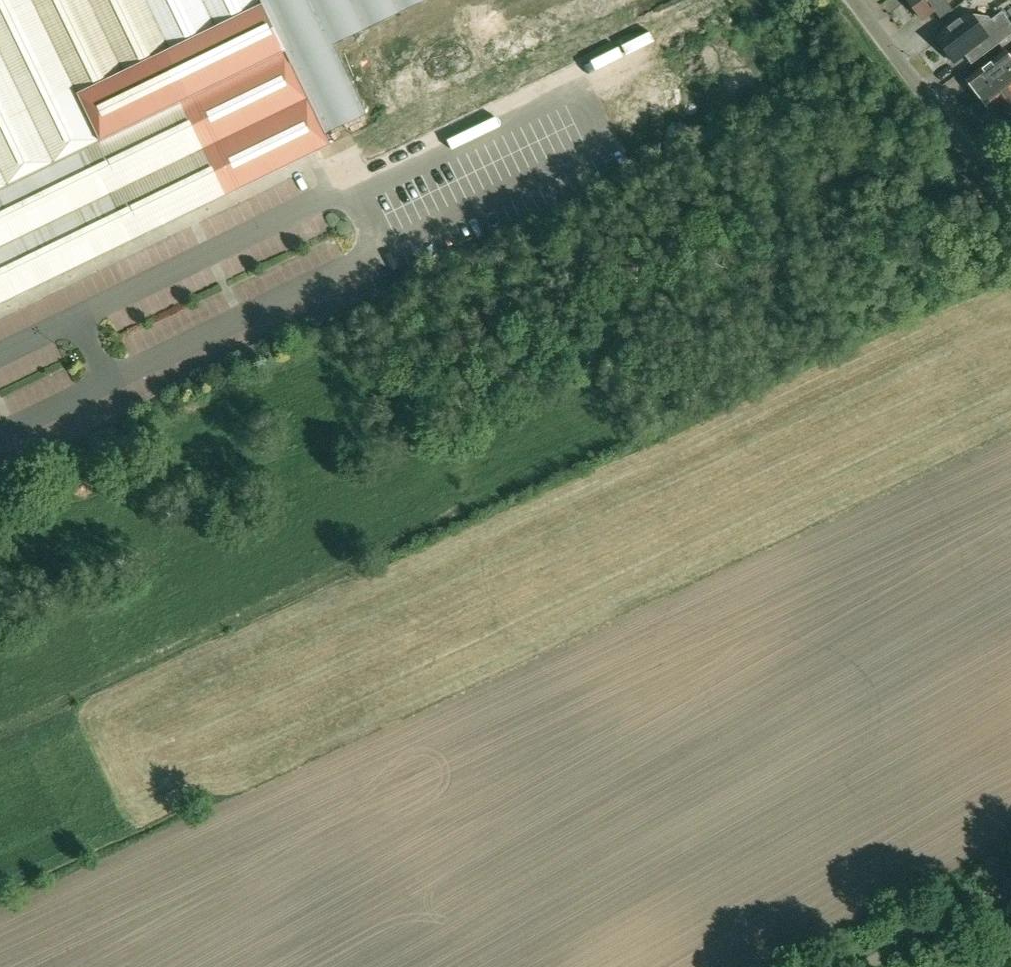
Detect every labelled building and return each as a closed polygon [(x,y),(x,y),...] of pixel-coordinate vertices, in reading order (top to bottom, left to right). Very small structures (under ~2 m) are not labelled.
[(145,235),(331,139),(262,0),(0,0),(0,305),(145,235)] [(331,139),(368,121),(335,53),(445,0),(262,0),(331,139)] [(921,18),(946,0),(907,0),(921,18)] [(977,59),(1010,34),(1010,24),(1002,12),(991,20),(988,16),(971,14),(968,11),(934,36),(954,62),(970,49),(977,59)] [(1004,51),(967,79),(977,94),(1010,69),(1010,55),(1008,57),(1004,51)] [(977,94),(988,108),(997,100),(1010,119),(1010,69),(977,94)]
